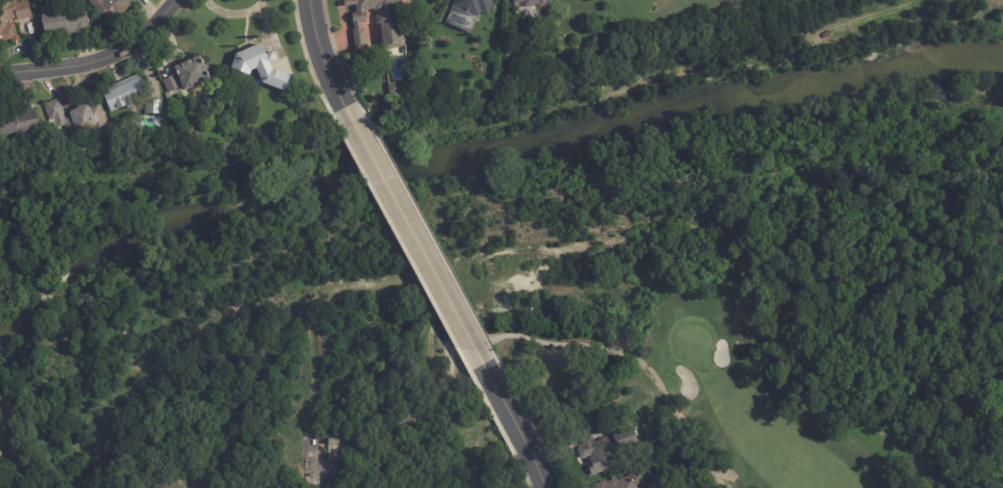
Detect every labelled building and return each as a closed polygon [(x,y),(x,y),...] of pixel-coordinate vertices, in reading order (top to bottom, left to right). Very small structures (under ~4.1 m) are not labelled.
[(9,42),(0,44),(0,2),(7,0),(8,3),(15,1),(15,5),(28,1),(32,18),(18,22),(17,19),(5,22),(7,26),(14,24),(18,37),(20,36),(21,42),(10,45),(9,42)] [(89,3),(92,0),(105,0),(138,0),(110,25),(89,3)] [(356,1),(356,0),(405,0),(406,8),(400,9),(402,24),(403,23),(406,50),(386,53),(383,27),(380,25),(379,17),(381,14),(377,11),(377,10),(369,11),(370,23),(364,24),(364,30),(367,29),(370,50),(358,51),(356,31),(358,31),(357,25),(356,25),(356,22),(354,22),(353,16),(355,16),(354,14),(359,14),(358,6),(354,7),(354,8),(348,8),(347,2),(356,1)] [(453,8),(456,0),(497,0),(490,16),(481,13),(479,17),(479,19),(475,17),(475,18),(458,11),(458,10),(453,8)] [(515,5),(514,0),(549,0),(550,4),(548,7),(542,8),(539,6),(538,7),(526,9),(525,3),(515,5)] [(86,11),(89,28),(76,30),(76,34),(66,36),(65,33),(46,37),(42,17),(64,14),(64,12),(81,10),(81,9),(85,8),(86,11)] [(293,75),(287,91),(263,81),(264,81),(258,67),(252,69),(251,74),(232,66),(238,53),(262,42),(268,53),(274,51),(279,62),(272,64),(274,69),(277,70),(278,68),(293,75)] [(205,62),(208,70),(210,69),(211,73),(210,74),(211,77),(204,80),(205,81),(201,83),(201,85),(196,87),(195,85),(194,86),(193,85),(186,89),(176,66),(194,57),(202,54),(203,57),(204,57),(206,61),(204,61),(205,62)] [(161,100),(162,100),(162,114),(145,113),(146,104),(139,104),(128,109),(126,105),(111,112),(102,90),(137,74),(146,94),(139,97),(139,99),(161,100)] [(176,77),(181,87),(169,92),(163,80),(175,74),(176,77)] [(389,91),(388,85),(413,82),(414,94),(390,97),(389,91)] [(90,105),(91,106),(98,103),(101,104),(114,131),(97,139),(98,141),(85,147),(84,145),(75,150),(64,125),(56,129),(46,107),(46,104),(56,99),(60,101),(66,114),(64,114),(65,117),(70,114),(70,113),(71,111),(87,103),(90,105)] [(20,131),(0,136),(0,119),(17,116),(17,115),(23,113),(23,112),(36,109),(40,128),(27,131),(27,130),(20,132),(20,131)] [(638,431),(642,442),(632,446),(626,431),(636,427),(638,431)] [(618,444),(626,468),(604,476),(603,472),(592,476),(587,464),(591,463),(590,460),(592,459),(592,457),(584,459),(581,458),(578,451),(580,448),(583,446),(581,440),(592,436),(594,443),(615,435),(618,444)] [(349,450),(352,452),(355,452),(355,457),(350,457),(348,455),(348,452),(342,452),(342,462),(328,462),(329,439),(350,439),(349,450)] [(639,486),(640,487),(592,487),(607,482),(608,484),(618,480),(619,482),(630,479),(630,476),(642,472),(646,484),(644,484),(639,486)]
